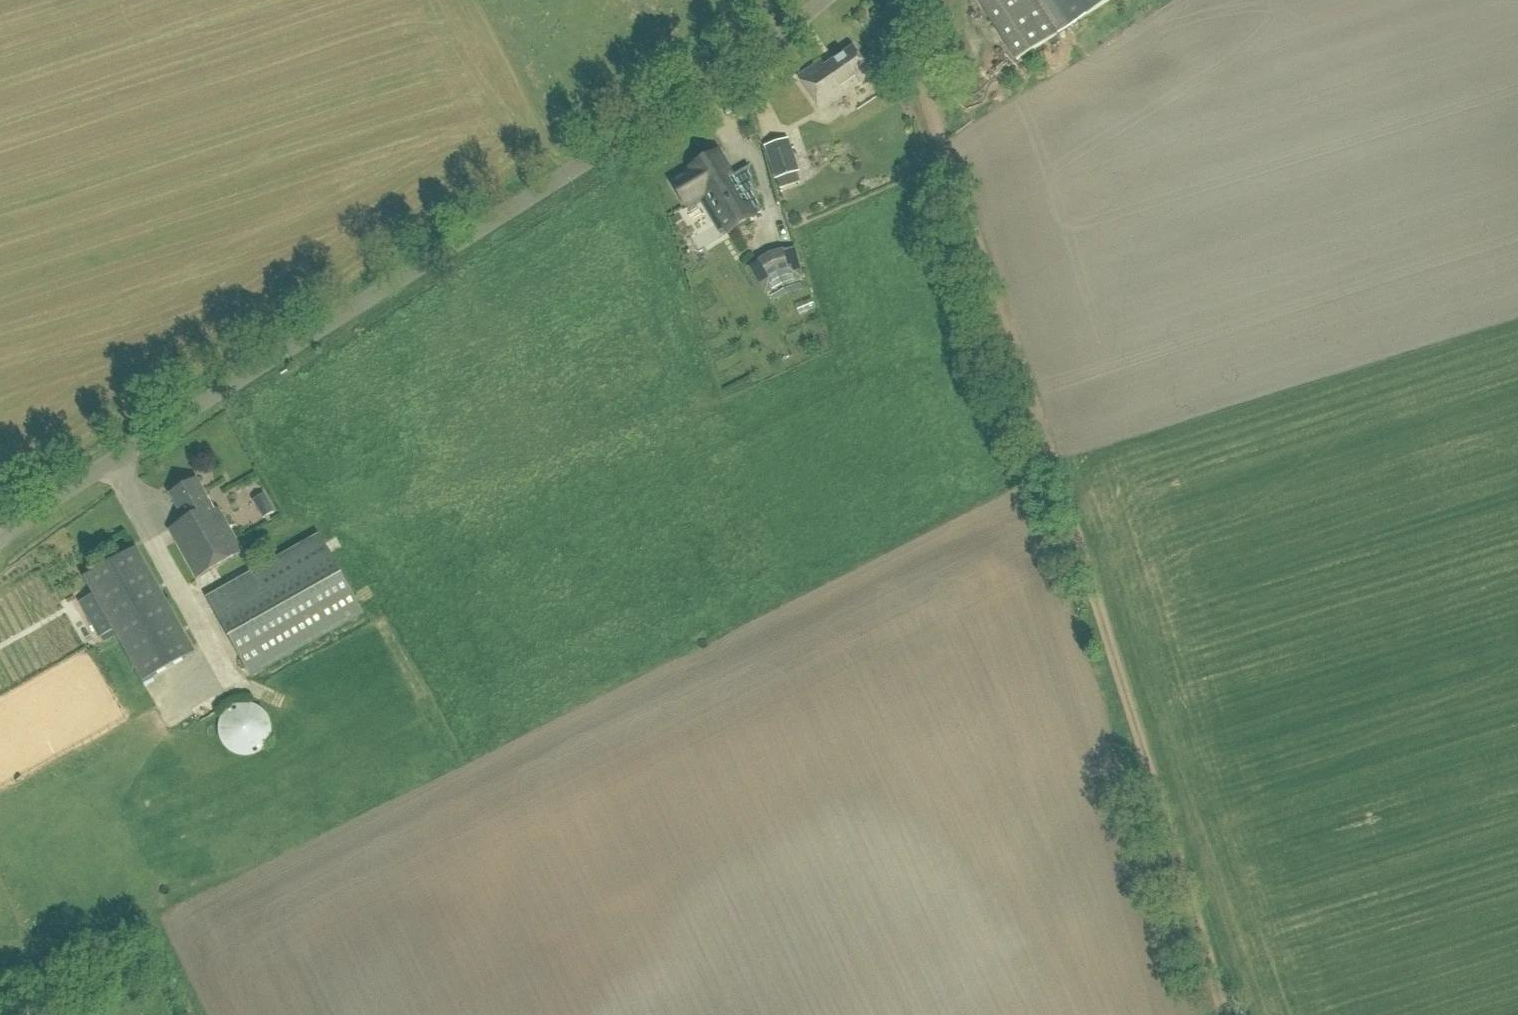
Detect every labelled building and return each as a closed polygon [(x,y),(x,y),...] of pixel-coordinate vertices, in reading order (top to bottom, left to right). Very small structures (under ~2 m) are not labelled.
[(1018,62),(1117,0),(979,0),(1018,62)] [(868,73),(851,47),(822,66),(820,62),(798,76),(820,109),(846,92),(844,89),(868,73)] [(800,172),(789,140),(766,148),(780,189),(799,182),(796,174),(800,172)] [(713,155),(672,180),(687,204),(706,192),(729,230),(757,213),(757,212),(762,208),(749,164),(733,173),(726,161),(720,165),(713,155)] [(759,261),(776,288),(783,284),(790,282),(783,251),(770,254),(759,261)] [(213,509),(195,479),(170,493),(185,519),(168,528),(196,576),(243,549),(218,506),(213,509)] [(227,491),(243,532),(266,522),(250,482),(227,491)] [(364,609),(321,533),(208,597),(252,673),(364,609)] [(135,669),(143,683),(196,653),(138,549),(85,578),(94,595),(79,603),(99,639),(114,631),(120,642),(135,669)]
